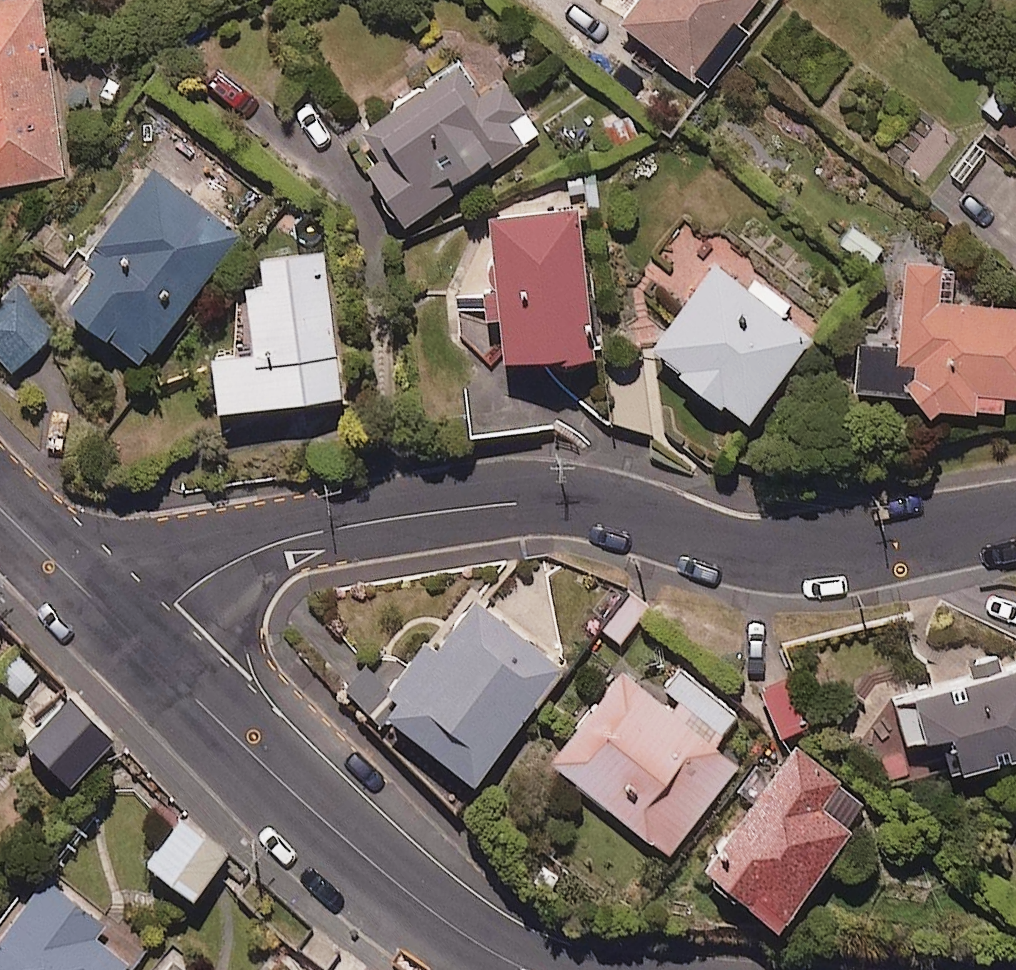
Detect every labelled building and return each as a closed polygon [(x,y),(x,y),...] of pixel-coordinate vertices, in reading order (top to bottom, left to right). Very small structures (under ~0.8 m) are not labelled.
[(38,0),(0,0),(0,172),(56,165),(38,0)] [(607,5),(686,70),(744,0),(611,0),(607,5)] [(471,89),(451,56),(352,117),(367,141),(355,149),(394,213),(534,127),(500,71),(471,89)] [(225,221),(142,156),(43,281),(126,347),(225,221)] [(585,353),(572,196),(480,204),(492,346),(539,342),(540,357),(585,353)] [(327,379),(312,236),(247,243),(250,269),(229,271),(236,337),(197,341),(202,391),(327,379)] [(898,248),(889,333),(850,329),(846,373),(909,380),(908,390),(992,399),(994,382),(1015,384),(1015,300),(945,293),(949,253),(898,248)] [(732,412),(802,332),(777,310),(785,301),(753,272),(742,284),(712,258),(644,335),(732,412)] [(14,278),(0,289),(0,358),(3,362),(50,324),(14,278)] [(649,603),(622,582),(590,623),(617,644),(649,603)] [(553,658),(468,587),(426,637),(416,628),(365,689),(461,768),(553,658)] [(0,667),(0,675),(24,696),(46,672),(18,647),(0,667)] [(891,691),(903,732),(929,725),(940,761),(1015,738),(1015,653),(891,691)] [(654,688),(616,657),(541,747),(659,844),(730,758),(706,738),(732,706),(677,661),(654,688)] [(808,716),(789,671),(757,684),(777,729),(808,716)] [(112,731),(70,688),(29,729),(71,771),(112,731)] [(732,781),(745,793),(693,854),(763,914),(861,799),(791,739),(768,767),(754,755),(732,781)] [(229,845),(185,807),(149,849),(193,887),(229,845)] [(50,866),(0,919),(0,969),(110,969),(134,945),(50,866)] [(298,940),(274,969),(318,969),(325,961),(298,940)] [(172,948),(154,969),(200,969),(172,948)]
